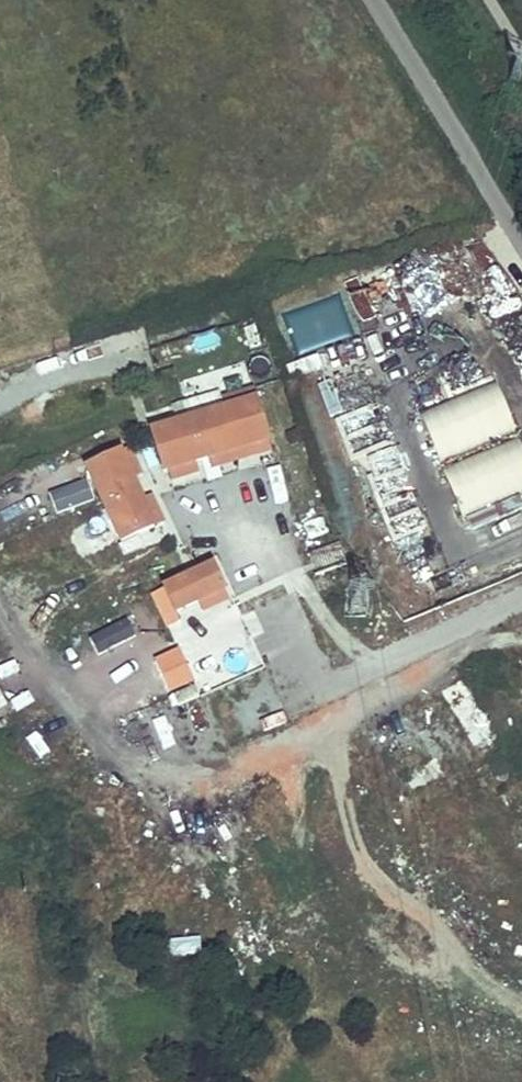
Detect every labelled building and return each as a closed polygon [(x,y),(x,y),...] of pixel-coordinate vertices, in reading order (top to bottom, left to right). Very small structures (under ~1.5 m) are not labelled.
[(290,356),(351,331),(337,296),(276,320),(290,356)] [(521,494),(521,446),(496,380),(418,410),(460,518),(521,494)] [(267,443),(261,422),(247,426),(239,401),(247,399),(243,388),(224,394),(228,405),(159,427),(139,434),(144,446),(162,440),(172,473),(267,443)] [(247,426),(261,422),(254,397),(247,399),(239,401),(247,426)] [(135,535),(168,520),(129,438),(100,450),(126,506),(122,507),(135,535)] [(65,533),(81,561),(117,540),(101,512),(65,533)] [(158,617),(212,592),(211,590),(217,587),(209,569),(159,590),(157,586),(146,591),(158,617)] [(203,695),(265,669),(246,622),(237,626),(228,601),(174,623),(203,695)] [(464,732),(471,748),(499,736),(492,721),(464,732)] [(498,795),(521,781),(521,768),(503,735),(474,751),(498,795)] [(397,779),(417,817),(457,797),(436,758),(397,779)]
